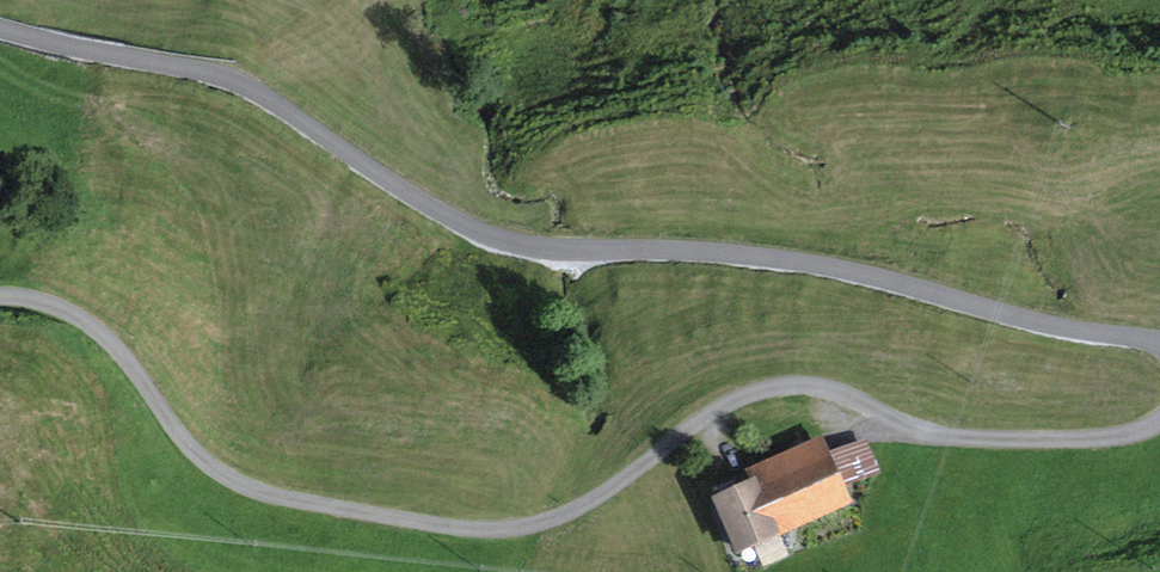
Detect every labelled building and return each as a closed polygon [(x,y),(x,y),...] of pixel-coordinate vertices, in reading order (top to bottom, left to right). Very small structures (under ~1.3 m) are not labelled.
[(753,483),(718,498),(739,546),(844,501),(819,443),(749,473),(753,483)]
